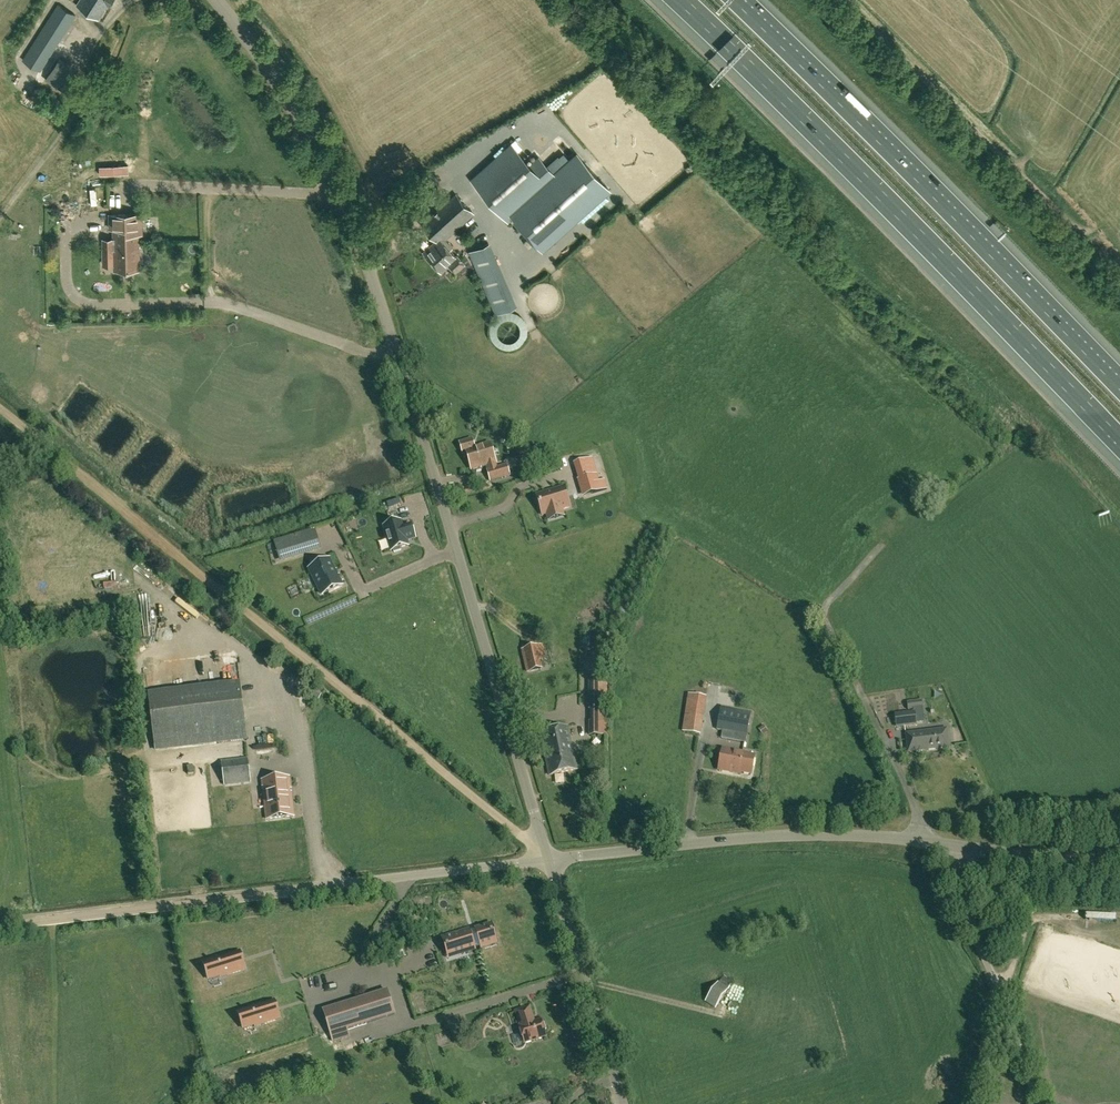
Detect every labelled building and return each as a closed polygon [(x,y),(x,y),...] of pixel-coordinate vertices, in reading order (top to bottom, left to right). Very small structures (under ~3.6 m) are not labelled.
[(76,5),(98,19),(108,4),(110,6),(113,0),(79,0),(76,5)] [(23,60),(41,71),(76,15),(58,4),(23,60)] [(49,80),(67,88),(75,70),(57,62),(49,80)] [(570,87),(555,105),(563,112),(578,94),(570,87)] [(577,154),(554,175),(539,158),(530,166),(511,145),(472,180),(508,220),(513,216),(543,250),(609,190),(577,154)] [(935,180),(940,176),(919,153),(914,158),(935,180)] [(474,213),(456,193),(422,224),(439,242),(433,247),(431,244),(423,252),(441,272),(449,265),(456,272),(465,264),(457,254),(456,255),(450,249),(453,247),(445,239),(474,213)] [(142,214),(109,215),(110,228),(113,228),(113,239),(103,239),(103,249),(114,249),(114,270),(140,269),(139,233),(143,233),(142,214)] [(488,243),(470,251),(480,274),(497,265),(488,243)] [(1098,260),(1107,252),(1102,244),(1092,252),(1098,260)] [(497,265),(480,274),(494,307),(512,299),(497,265)] [(564,272),(555,275),(558,283),(567,280),(564,272)] [(472,439),(460,443),(463,453),(467,452),(472,468),(490,463),(492,469),(488,471),(491,480),(510,474),(507,465),(497,468),(495,461),(496,461),(490,443),(475,448),(472,439)] [(521,466),(527,464),(525,455),(519,457),(521,466)] [(598,474),(582,479),(584,487),(591,485),(593,494),(608,489),(605,480),(600,482),(598,474)] [(564,491),(538,498),(544,516),(569,509),(564,491)] [(401,522),(384,527),(391,551),(393,550),(394,553),(401,551),(400,548),(408,546),(406,541),(415,538),(411,524),(402,527),(401,522)] [(319,542),(315,529),(273,541),(277,555),(319,542)] [(330,558),(308,569),(321,597),(344,586),(330,558)] [(152,566),(148,575),(159,580),(163,571),(152,566)] [(173,579),(165,586),(177,598),(184,591),(173,579)] [(75,591),(76,598),(87,595),(86,589),(75,591)] [(140,596),(139,589),(111,593),(111,599),(140,596)] [(123,600),(124,606),(140,604),(140,598),(123,600)] [(142,648),(150,648),(150,640),(142,640),(142,648)] [(523,650),(528,672),(541,669),(539,661),(546,659),(543,646),(523,650)] [(236,662),(229,664),(226,655),(220,657),(226,676),(239,672),(236,662)] [(605,735),(605,672),(591,672),(591,735),(605,735)] [(318,699),(323,693),(312,684),(306,691),(318,699)] [(155,749),(247,738),(241,687),(149,698),(155,749)] [(689,695),(686,713),(703,716),(706,697),(689,695)] [(922,700),(907,702),(908,710),(923,708),(922,700)] [(717,729),(747,735),(751,712),(722,707),(717,729)] [(895,714),(897,726),(916,724),(915,712),(895,714)] [(567,726),(541,732),(550,775),(577,770),(567,726)] [(948,747),(946,729),(907,734),(909,751),(948,747)] [(733,773),(733,771),(751,774),(752,769),(755,770),(756,763),(753,763),(755,756),(744,754),(744,753),(723,749),(719,770),(733,773)] [(250,782),(248,758),(222,761),(225,785),(250,782)] [(265,794),(253,795),(255,807),(266,806),(267,819),(294,816),(289,777),(263,780),(265,794)] [(168,790),(157,791),(160,818),(166,817),(164,805),(169,804),(168,790)] [(474,924),(446,933),(453,956),(481,947),(481,946),(485,944),(486,945),(503,940),(497,920),(479,925),(480,926),(475,927),(474,924)] [(223,973),(249,966),(243,947),(207,958),(212,971),(222,968),(223,973)] [(728,989),(727,988),(719,982),(705,1002),(715,1008),(728,989)] [(340,1032),(395,1015),(387,990),(323,1010),(333,1042),(342,1039),(340,1032)] [(277,1018),(272,1000),(235,1010),(239,1024),(250,1021),(252,1026),(277,1018)] [(520,1027),(524,1042),(546,1036),(541,1020),(533,1022),(532,1019),(533,1019),(530,1007),(516,1011),(521,1026),(520,1027)]
